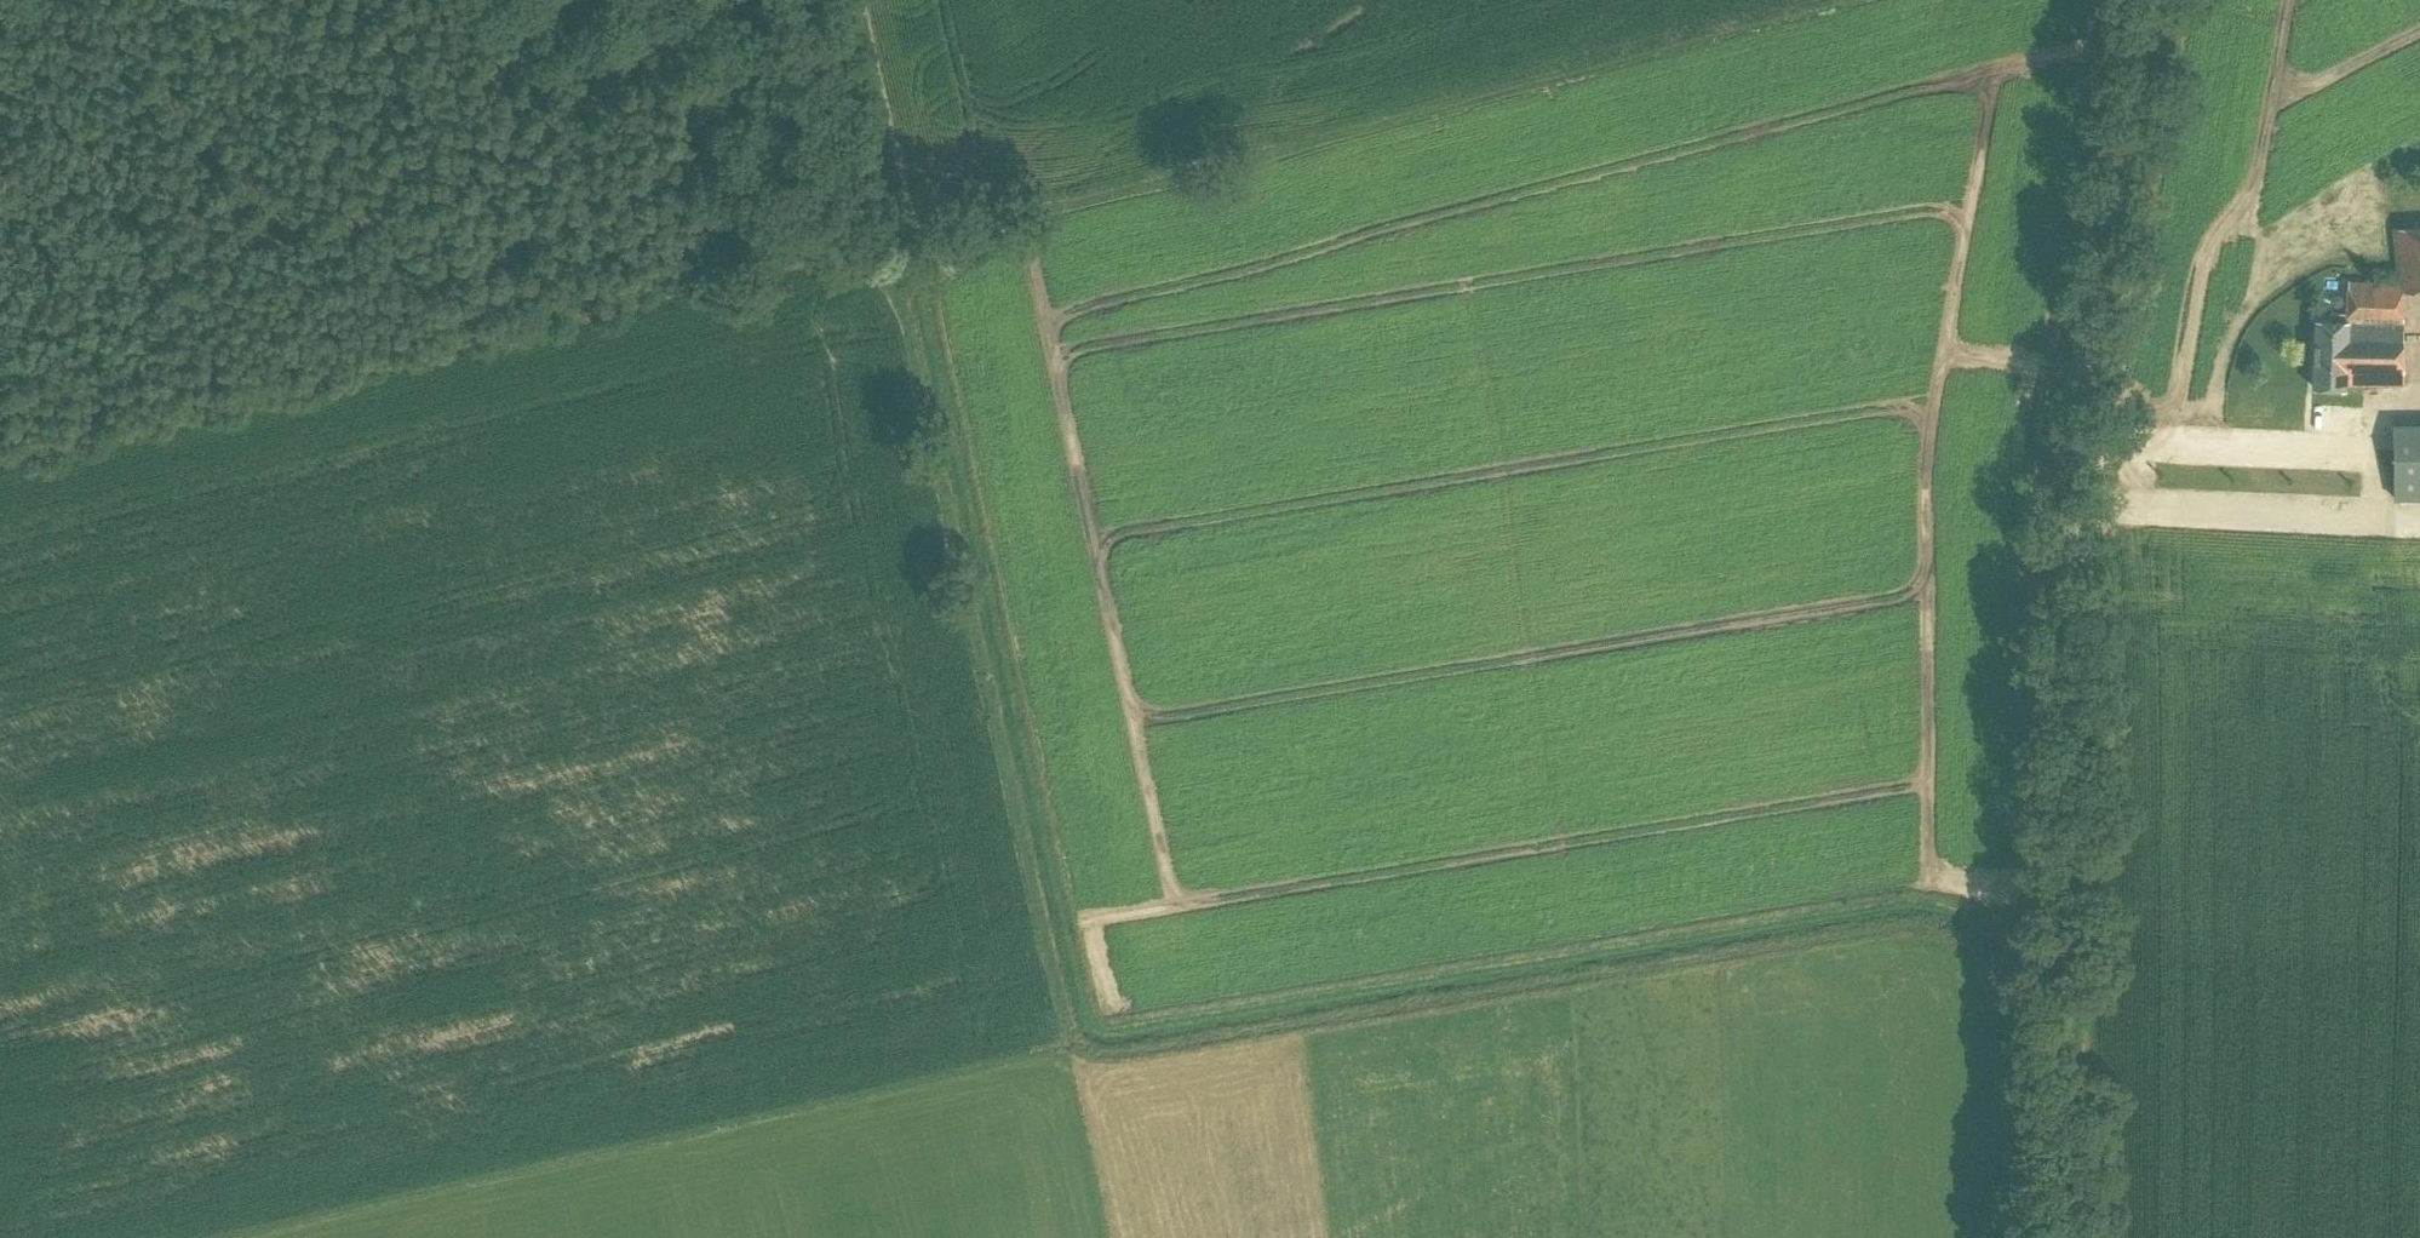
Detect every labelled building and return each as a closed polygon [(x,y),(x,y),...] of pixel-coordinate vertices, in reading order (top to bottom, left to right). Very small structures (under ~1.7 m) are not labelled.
[(2392,229),(2397,282),(2349,281),(2347,313),(2330,313),(2330,319),(2315,319),(2312,386),(2345,388),(2345,384),(2402,384),(2402,291),(2419,290),(2419,226),(2392,229)] [(2394,497),(2419,497),(2419,424),(2393,425),(2394,497)]
